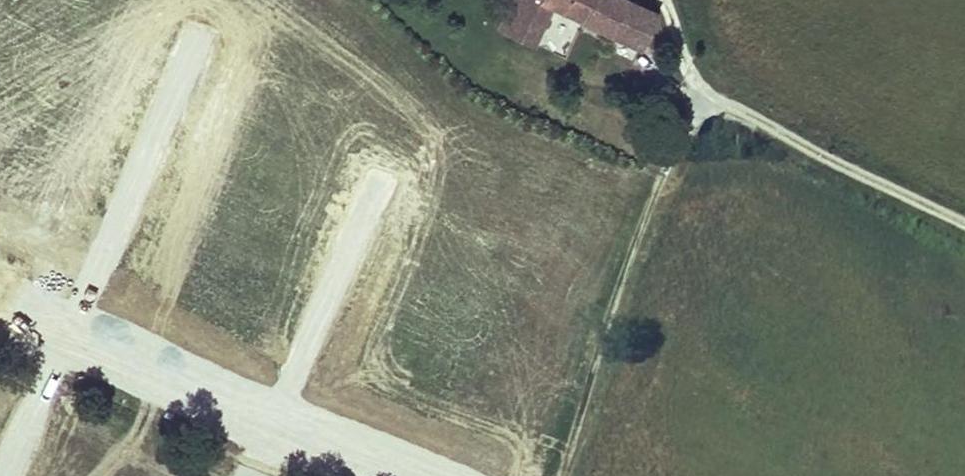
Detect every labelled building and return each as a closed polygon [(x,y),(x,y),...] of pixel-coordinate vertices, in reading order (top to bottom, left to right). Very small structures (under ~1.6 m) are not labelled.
[(541,34),(555,7),(616,37),(632,6),(619,0),(518,0),(509,18),(541,34)] [(632,6),(616,37),(643,50),(658,20),(632,6)] [(541,34),(509,18),(503,32),(535,48),(541,34)]
